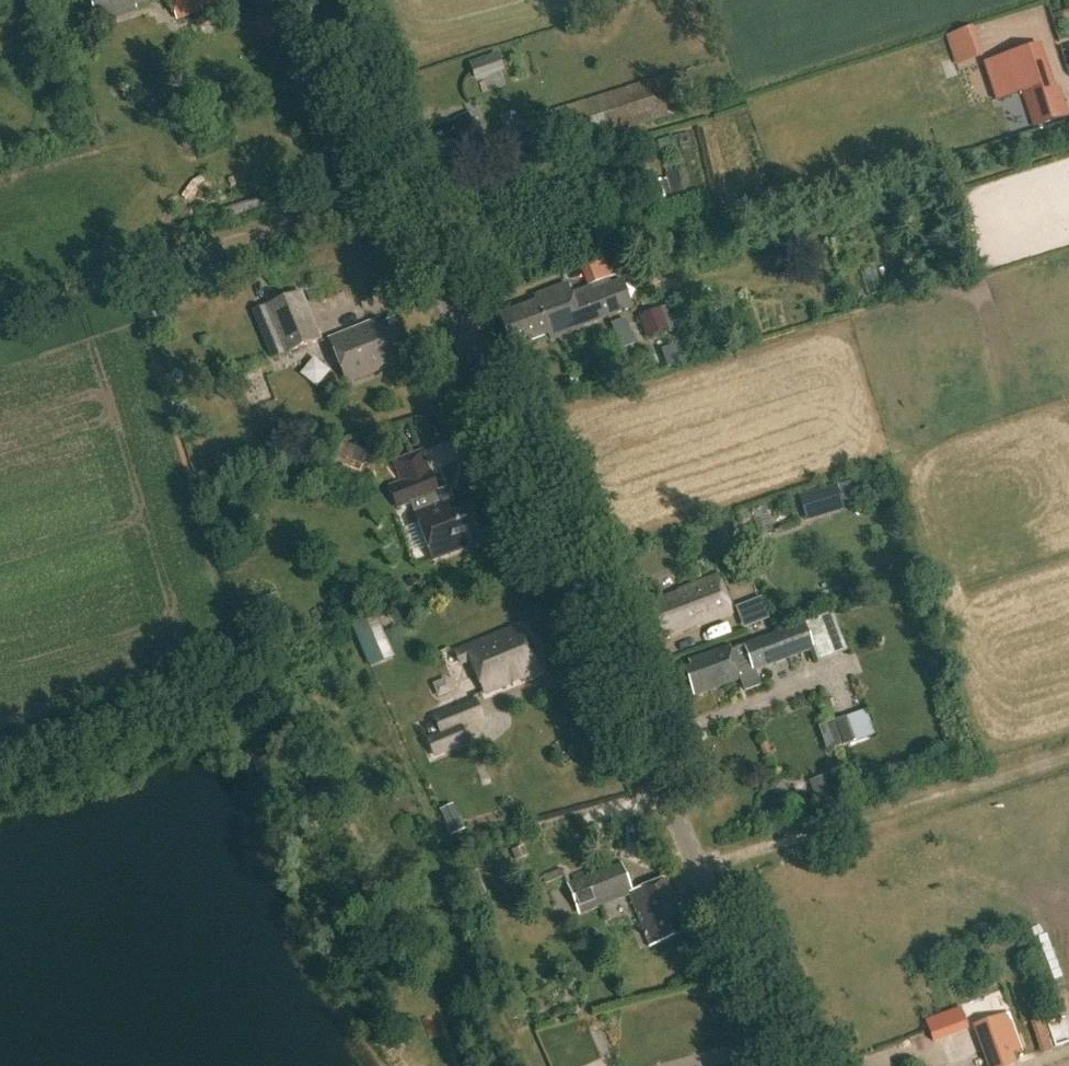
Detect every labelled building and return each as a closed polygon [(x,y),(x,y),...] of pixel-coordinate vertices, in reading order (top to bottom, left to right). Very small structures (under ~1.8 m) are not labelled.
[(90,28),(155,4),(154,1),(155,0),(80,0),(90,28)] [(177,19),(202,10),(200,3),(207,0),(170,0),(177,19)] [(976,24),(949,30),(955,61),(983,56),(976,24)] [(1008,98),(1021,93),(1032,127),(1066,116),(1062,103),(1054,105),(1036,46),(995,59),(1008,98)] [(470,60),(477,79),(502,71),(495,51),(470,60)] [(563,149),(685,111),(673,73),(551,110),(563,149)] [(481,150),(465,114),(420,133),(436,170),(481,150)] [(665,170),(675,206),(696,200),(686,164),(665,170)] [(588,282),(615,272),(608,254),(581,264),(588,282)] [(916,273),(925,270),(922,256),(912,259),(916,273)] [(915,273),(911,260),(903,263),(906,276),(915,273)] [(629,305),(618,278),(571,299),(565,282),(532,297),(534,303),(498,317),(509,345),(523,338),(525,342),(543,335),(546,340),(629,305)] [(264,308),(252,312),(263,339),(274,335),(283,356),(321,343),(300,292),(264,308)] [(667,332),(658,309),(638,317),(647,340),(667,332)] [(411,355),(397,318),(380,325),(378,319),(328,339),(346,385),(348,383),(396,364),(395,361),(411,355)] [(612,326),(620,350),(636,344),(627,320),(612,326)] [(349,445),(344,458),(363,466),(368,453),(349,445)] [(397,509),(417,502),(436,495),(439,493),(424,452),(381,468),(397,509)] [(436,495),(417,502),(419,508),(414,510),(433,560),(485,541),(468,496),(442,505),(441,501),(438,502),(436,495)] [(730,615),(716,578),(678,592),(679,594),(649,605),(659,632),(666,630),(668,636),(699,624),(700,627),(730,615)] [(741,608),(749,630),(772,622),(764,600),(741,608)] [(846,654),(832,614),(731,649),(730,645),(688,660),(690,666),(683,668),(694,698),(742,681),(740,675),(752,671),(753,673),(813,652),(817,664),(846,654)] [(353,628),(367,662),(379,658),(365,623),(353,628)] [(460,668),(473,663),(485,692),(539,670),(525,636),(518,638),(514,629),(453,653),(460,668)] [(441,735),(427,740),(435,759),(467,746),(459,727),(480,718),(473,701),(434,718),(441,735)] [(866,713),(826,727),(834,752),(876,739),(866,713)] [(835,798),(828,776),(809,782),(817,805),(835,798)] [(446,825),(452,839),(466,833),(460,819),(446,825)] [(525,847),(514,850),(517,861),(529,857),(525,847)] [(579,917),(631,897),(650,943),(684,929),(664,877),(629,891),(619,865),(588,877),(586,871),(571,877),(574,883),(567,886),(579,917)] [(508,902),(510,910),(525,907),(524,903),(526,902),(525,898),(518,899),(517,893),(512,894),(514,900),(508,902)] [(999,1016),(972,1027),(986,1064),(1013,1054),(999,1016)]
